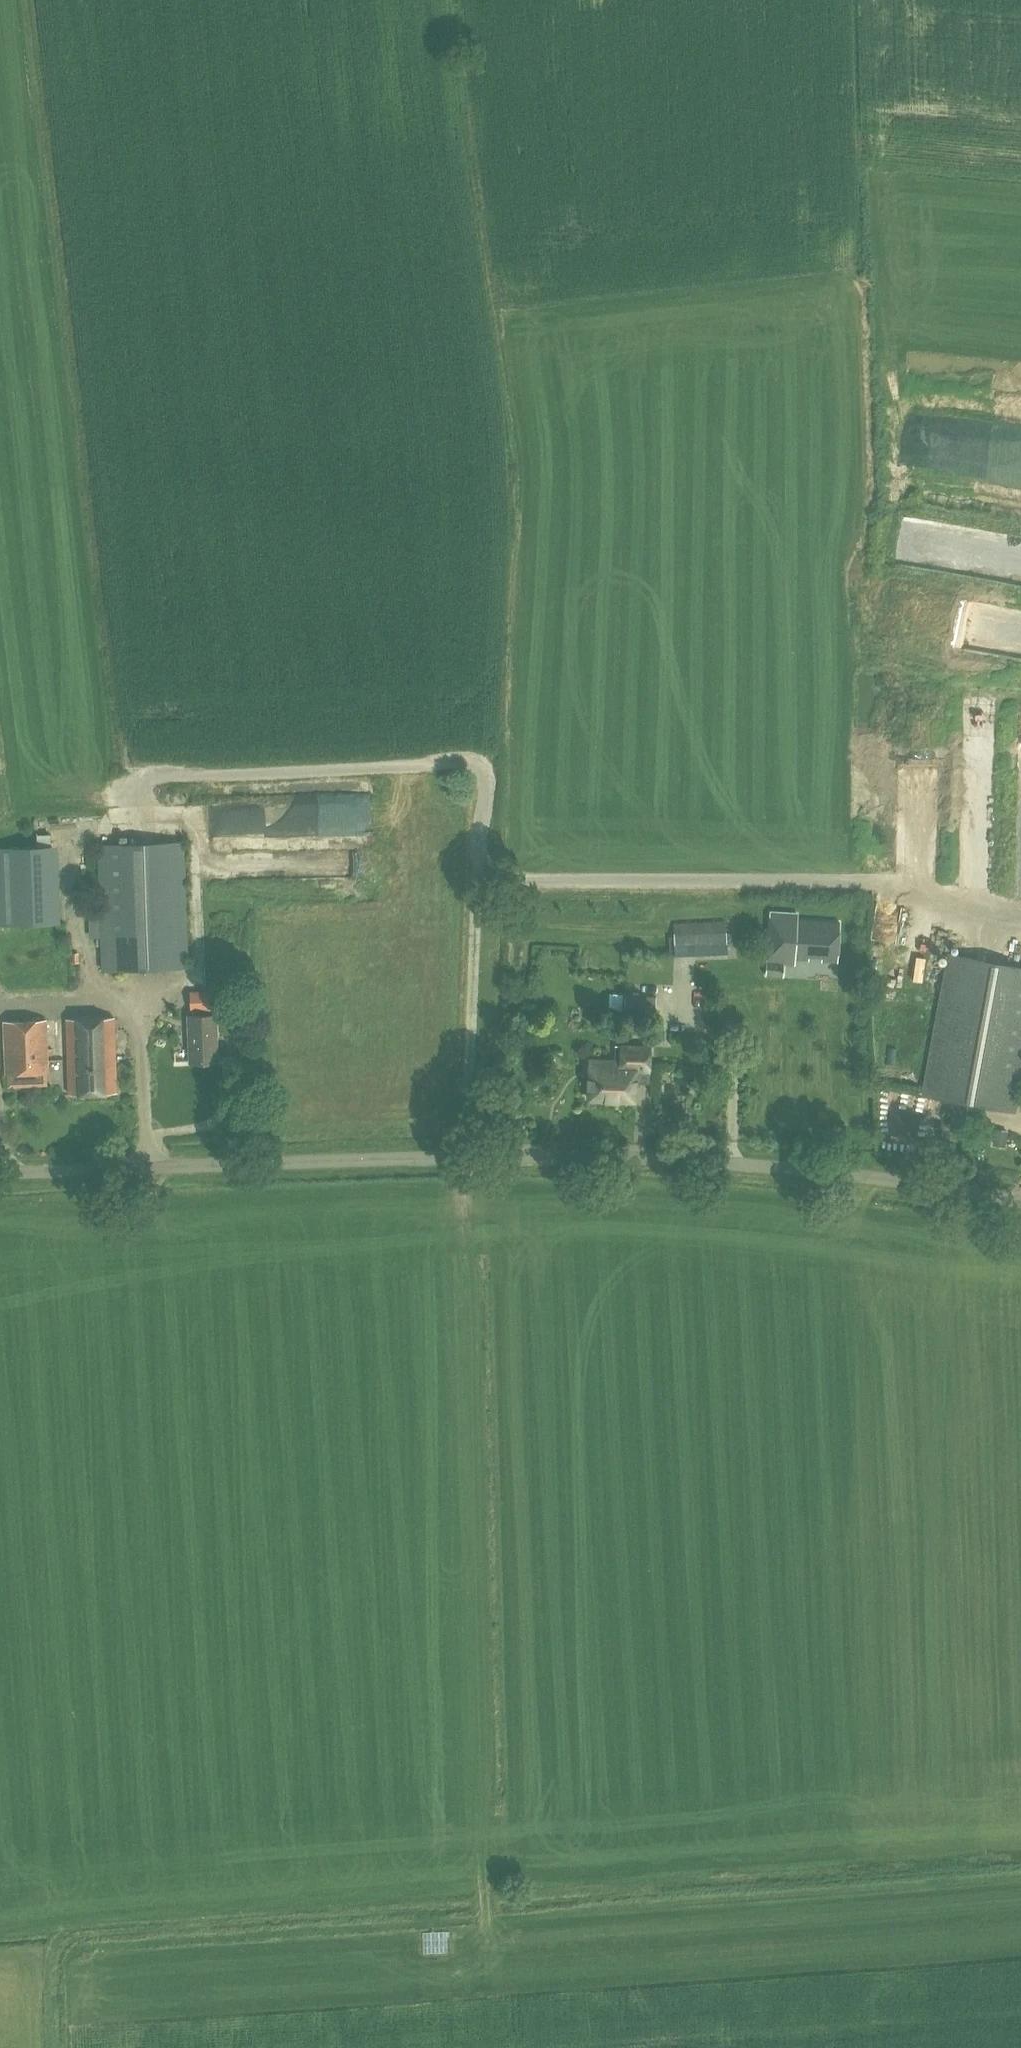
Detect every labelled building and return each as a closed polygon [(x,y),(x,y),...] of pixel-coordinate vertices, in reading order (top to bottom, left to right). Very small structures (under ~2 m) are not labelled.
[(98,844),(102,970),(190,968),(185,841),(98,844)] [(61,923),(59,845),(0,848),(0,922),(61,923)] [(771,913),(768,975),(785,976),(786,964),(795,964),(796,959),(808,960),(808,954),(822,955),(822,960),(838,961),(841,921),(796,919),(796,914),(771,913)] [(672,932),(673,956),(727,953),(726,934),(695,935),(695,931),(672,932)] [(1015,1113),(1020,1083),(1020,967),(948,953),(922,1095),(1015,1113)] [(625,1012),(655,1013),(656,997),(626,995),(625,1012)] [(190,1016),(191,1064),(218,1063),(216,1015),(190,1016)] [(68,1020),(70,1093),(118,1091),(115,1019),(68,1020)] [(5,1022),(7,1073),(49,1071),(47,1021),(5,1022)] [(590,1099),(636,1101),(637,1069),(651,1069),(651,1047),(622,1046),(622,1062),(591,1061),(590,1099)]
